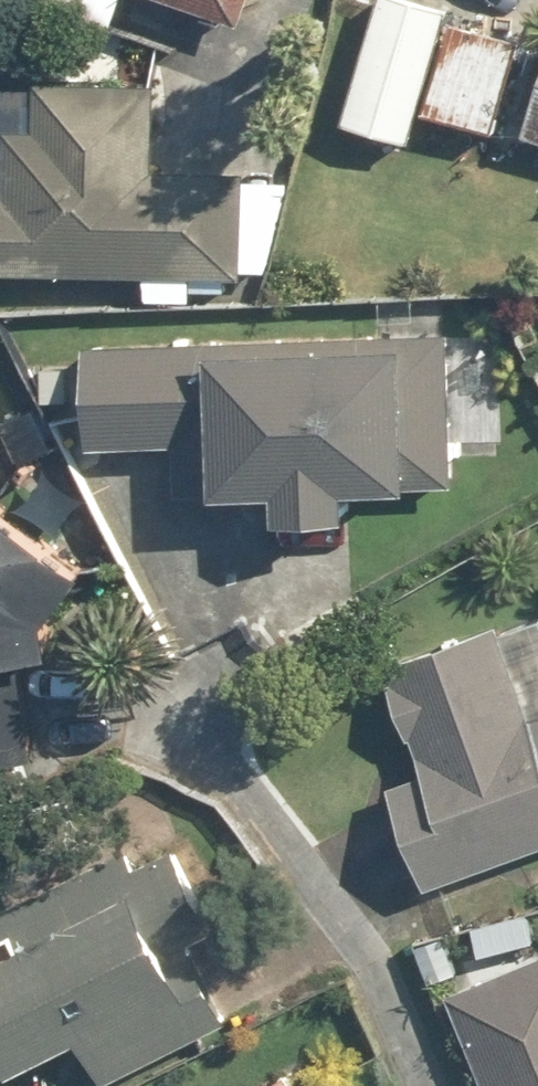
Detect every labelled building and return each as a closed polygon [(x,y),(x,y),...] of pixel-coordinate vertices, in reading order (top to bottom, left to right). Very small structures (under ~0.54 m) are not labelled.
[(244,13),(248,0),(203,0),(244,13)] [(420,0),(384,0),(349,118),(413,137),(450,9),(420,0)] [(526,40),(460,25),(440,109),(506,124),(526,40)] [(254,274),(259,179),(160,174),(165,87),(44,81),(39,184),(0,182),(0,260),(254,274)] [(458,341),(93,353),(96,451),(192,448),(194,499),(298,496),(299,520),(364,518),(363,481),(463,478),(458,341)] [(0,496),(0,733),(76,721),(79,633),(52,633),(54,603),(87,558),(0,496)] [(440,879),(537,845),(537,723),(535,724),(500,627),(403,661),(439,761),(402,774),(440,879)] [(0,933),(0,1024),(23,1066),(92,1028),(117,1074),(238,1008),(205,948),(226,937),(142,785),(0,862),(0,887),(20,922),(0,933)] [(461,996),(500,1085),(537,1085),(537,964),(461,996)]
